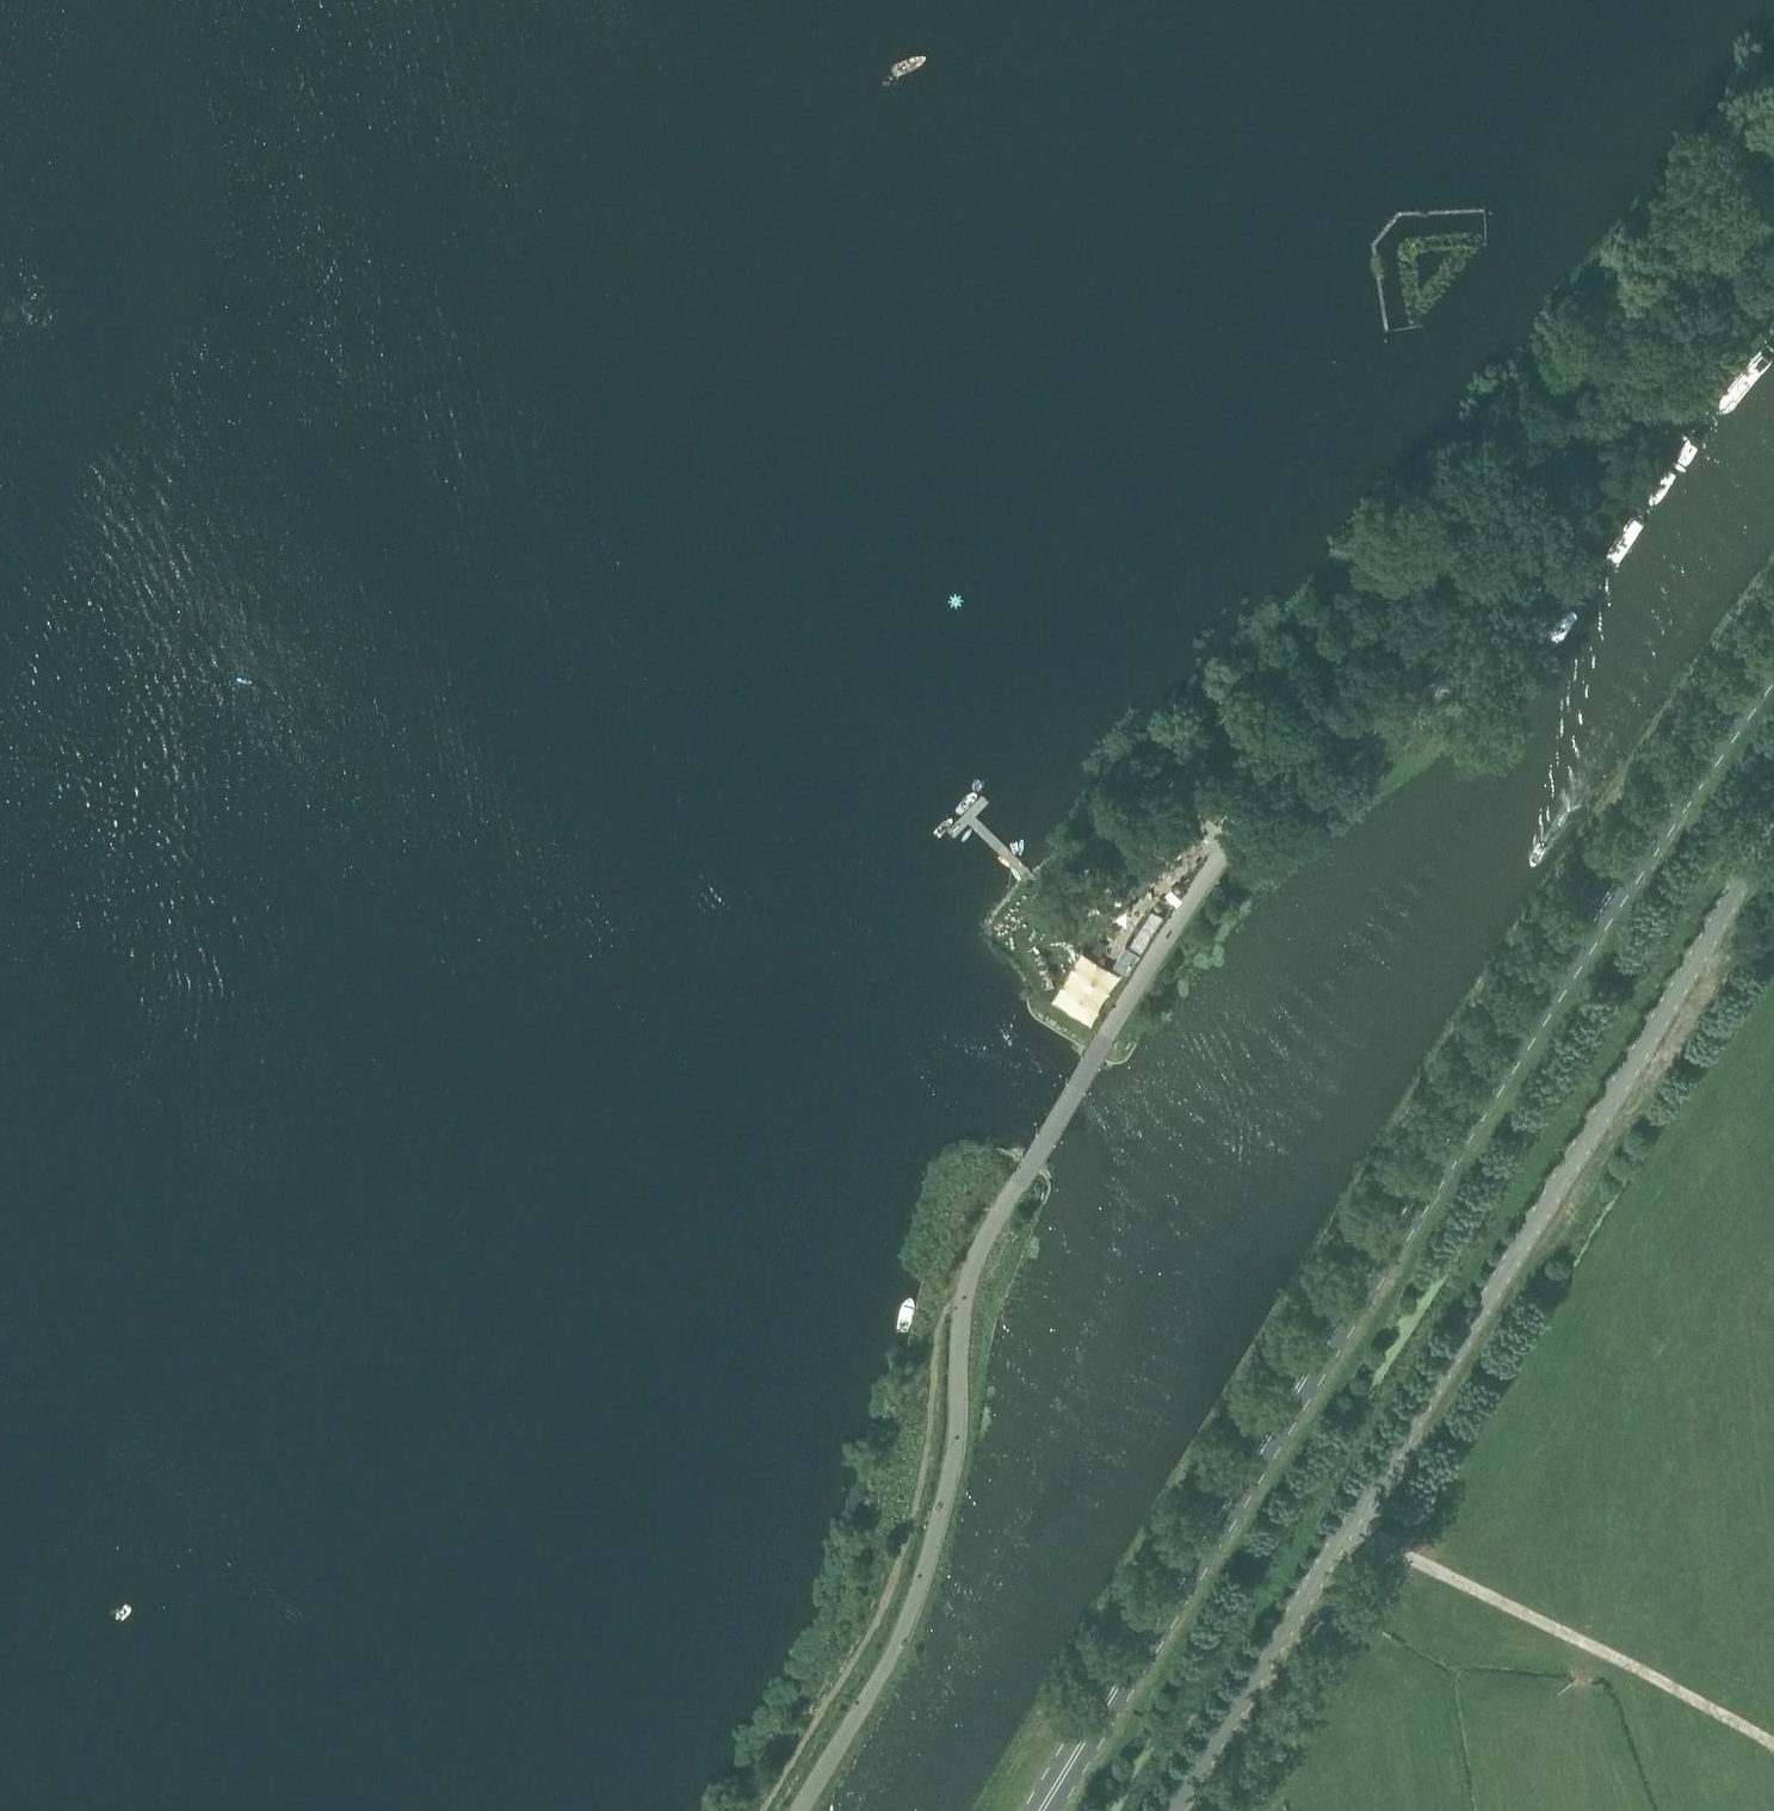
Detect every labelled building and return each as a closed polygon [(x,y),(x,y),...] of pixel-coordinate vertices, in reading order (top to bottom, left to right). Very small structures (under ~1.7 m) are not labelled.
[(1128,946),(1116,966),(1127,972),(1139,952),(1128,946)] [(1080,953),(1050,1001),(1088,1025),(1118,977),(1110,972),(1098,964),(1094,961),(1086,957),(1080,953)]
